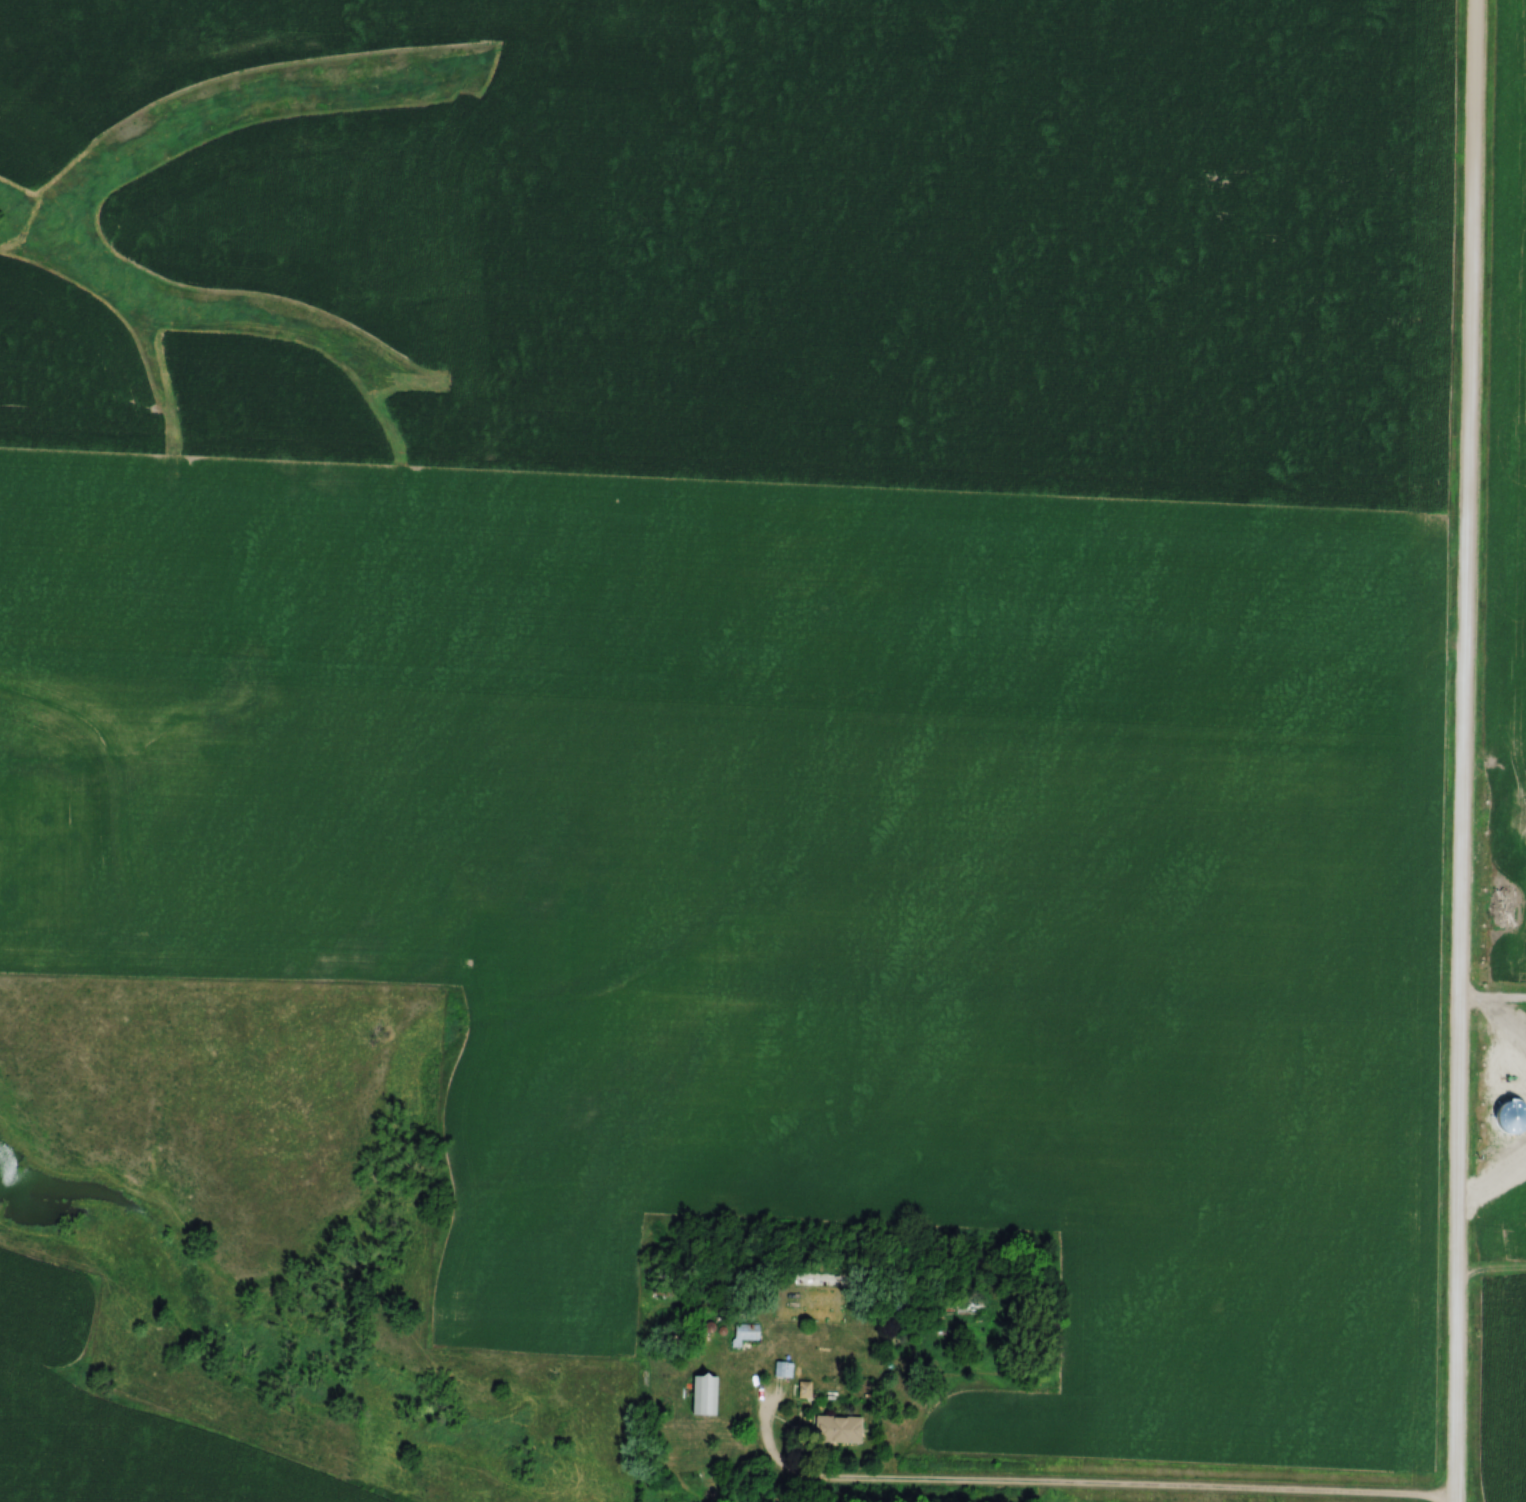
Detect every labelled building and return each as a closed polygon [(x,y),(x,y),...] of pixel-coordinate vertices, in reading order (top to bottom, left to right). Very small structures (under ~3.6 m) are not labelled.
[(759,1338),(759,1323),(734,1323),(734,1338),(759,1338)] [(715,1375),(694,1375),(694,1414),(715,1414),(715,1375)] [(859,1442),(859,1415),(812,1415),(812,1442),(859,1442)]
